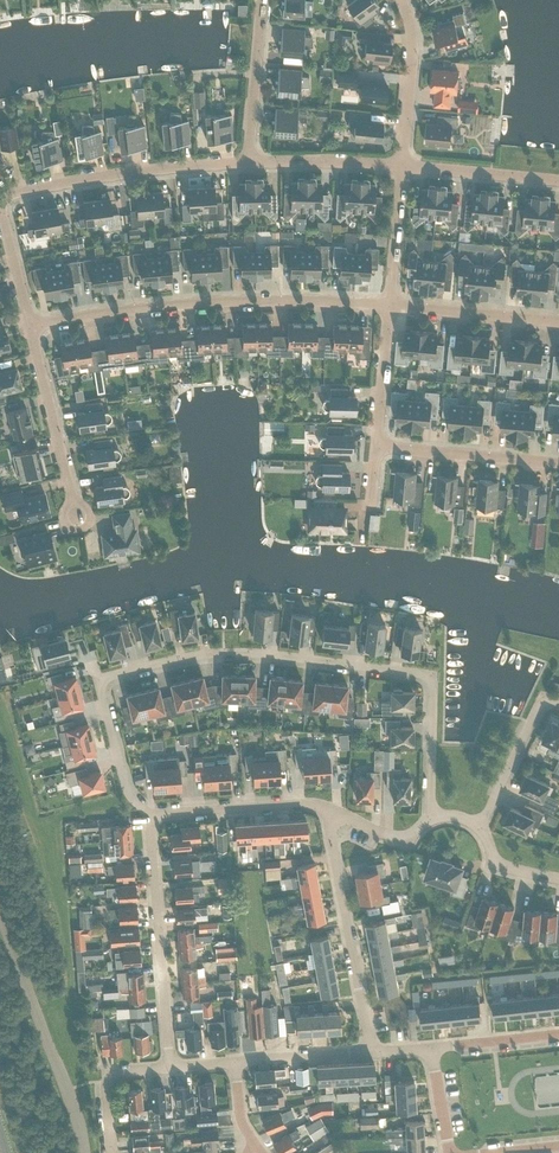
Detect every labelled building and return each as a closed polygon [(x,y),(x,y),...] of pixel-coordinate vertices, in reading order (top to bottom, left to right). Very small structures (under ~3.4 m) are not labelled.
[(304,0),(284,0),(283,13),(282,14),(303,16),(303,15),(304,0)] [(370,18),(379,11),(374,5),(377,3),(374,0),(353,0),(347,5),(357,18),(353,20),(358,26),(370,18)] [(466,22),(463,12),(453,15),(454,18),(441,22),(438,23),(439,26),(432,28),(436,43),(443,41),(446,50),(468,44),(463,23),(466,22)] [(303,54),(303,47),(312,47),(312,37),(304,36),(305,29),(282,27),(280,52),(279,52),(279,53),(303,55),(303,54)] [(390,58),(391,43),(383,42),(384,35),(360,32),(359,40),(366,41),(364,55),(373,56),(372,61),(388,62),(388,58),(390,58)] [(320,77),(331,78),(332,68),(321,66),(320,77)] [(300,95),(300,89),(309,88),(309,77),(301,76),(302,69),(278,68),(276,93),(300,95)] [(456,93),(457,87),(460,86),(460,80),(458,78),(459,72),(433,69),(431,91),(436,91),(434,105),(450,107),(451,93),(456,93)] [(356,88),(358,72),(339,70),(338,86),(356,88)] [(385,102),(387,85),(362,82),(360,100),(385,102)] [(205,108),(205,91),(193,92),(194,108),(205,108)] [(459,100),(458,111),(468,112),(469,101),(459,100)] [(296,135),(298,109),(275,108),(273,133),(281,134),(281,136),(288,136),(288,135),(296,135)] [(381,141),(383,123),(366,122),(366,113),(349,111),(347,126),(354,127),(353,138),(355,138),(355,141),(363,142),(364,139),(381,141)] [(103,123),(102,113),(92,114),(94,125),(103,123)] [(181,121),(180,114),(170,113),(169,122),(163,123),(162,123),(163,131),(161,131),(162,138),(163,138),(164,146),(165,146),(190,143),(188,120),(181,121)] [(233,140),(231,114),(206,116),(205,116),(206,125),(204,125),(205,133),(206,133),(207,142),(208,142),(233,140)] [(457,127),(458,117),(438,115),(437,125),(428,124),(426,143),(440,144),(439,147),(448,148),(448,145),(450,145),(452,127),(457,127)] [(113,117),(106,117),(108,134),(115,133),(113,117)] [(94,132),(93,124),(82,124),(82,133),(76,134),(75,134),(76,142),(74,143),(75,150),(77,150),(78,158),(79,158),(79,157),(104,154),(100,131),(94,132)] [(134,126),(134,125),(127,125),(127,127),(119,128),(118,128),(119,136),(117,136),(118,143),(120,143),(121,151),(146,148),(144,125),(134,126)] [(1,147),(1,149),(18,146),(14,127),(0,130),(0,148),(1,147)] [(54,139),(52,131),(42,131),(42,141),(33,142),(32,142),(33,150),(32,151),(33,158),(34,157),(36,166),(37,165),(61,161),(57,138),(54,139)] [(306,209),(306,179),(299,179),(299,182),(292,182),(291,196),(284,196),(283,216),(287,220),(298,209),(306,209)] [(306,179),(306,209),(313,209),(324,221),(328,217),(328,197),(321,197),(321,183),(313,183),(313,180),(306,179)] [(247,210),(254,210),(254,180),(247,181),(247,183),(239,184),(239,197),(232,198),(232,218),(236,222),(247,210)] [(254,180),(254,210),(262,210),(273,221),(277,217),(276,197),(269,197),(268,183),(261,183),(260,180),(254,180)] [(358,210),(360,181),(353,181),(353,183),(345,183),(344,197),(336,196),(335,216),(339,221),(351,210),(358,210)] [(360,181),(358,210),(365,211),(376,223),(380,219),(381,199),(373,199),(374,185),(366,184),(367,181),(360,181)] [(435,216),(438,187),(431,186),(431,189),(423,189),(422,202),(414,202),(413,222),(416,226),(428,216),(435,216)] [(201,188),(202,211),(203,211),(203,219),(223,218),(223,202),(215,203),(214,187),(201,188)] [(438,187),(435,216),(443,217),(452,229),(457,225),(459,206),(451,205),(453,191),(445,191),(445,188),(438,187)] [(190,212),(202,211),(201,188),(188,189),(189,204),(181,205),(182,221),(190,220),(190,212)] [(487,221),(490,192),(483,191),(483,194),(475,193),(473,207),(466,207),(464,226),(467,231),(480,221),(487,221)] [(149,193),(151,216),(163,215),(164,223),(172,223),(171,207),(163,207),(162,192),(149,193)] [(490,192),(487,221),(494,222),(504,234),(508,230),(510,211),(503,210),(504,196),(496,195),(497,193),(490,192)] [(144,217),(151,216),(149,193),(136,195),(137,210),(130,211),(131,227),(143,225),(144,217)] [(538,226),(541,197),(534,196),(534,199),(526,198),(525,212),(517,211),(515,231),(519,235),(531,226),(538,226)] [(555,201),(548,200),(548,197),(541,197),(538,226),(546,227),(556,239),(558,236),(558,215),(554,215),(555,201)] [(97,201),(100,223),(107,222),(110,230),(121,229),(119,213),(112,214),(110,199),(97,201)] [(79,226),(100,223),(97,201),(84,202),(86,218),(78,219),(79,226)] [(44,210),(49,233),(69,229),(67,222),(60,223),(57,208),(44,210)] [(28,236),(49,233),(44,210),(31,212),(34,228),(27,229),(28,236)] [(296,224),(306,225),(307,215),(297,214),(296,224)] [(255,252),(256,278),(262,278),(262,276),(270,275),(270,266),(278,265),(277,245),(265,245),(263,252),(255,252)] [(305,278),(305,252),(297,252),(295,245),(283,245),(282,265),(290,266),(290,275),(299,276),(299,278),(305,278)] [(305,252),(305,278),(311,278),(311,276),(319,276),(320,266),(327,266),(328,246),(315,245),(314,252),(305,252)] [(205,254),(206,280),(213,280),(212,277),(221,277),(220,267),(228,267),(227,246),(215,247),(213,254),(205,254)] [(256,278),(255,252),(247,252),(245,246),(232,246),(233,266),(241,266),(241,276),(249,276),(250,278),(256,278)] [(354,280),(355,254),(347,253),(346,247),(333,246),(332,266),(340,267),(339,277),(348,277),(348,280),(354,280)] [(206,280),(205,254),(197,255),(194,248),(182,249),(183,269),(191,269),(192,279),(200,278),(201,281),(206,280)] [(355,254),(354,280),(360,280),(360,278),(369,278),(369,269),(377,269),(378,249),(366,248),(364,254),(355,254)] [(428,291),(431,261),(424,260),(414,248),(410,252),(408,272),(415,273),(414,286),(422,287),(421,290),(428,291)] [(155,258),(158,284),(164,283),(163,281),(172,280),(171,270),(179,270),(177,249),(164,250),(163,257),(155,258)] [(158,284),(155,258),(147,259),(144,252),(132,254),(134,274),(142,273),(143,283),(151,282),(152,285),(158,284)] [(431,261),(428,291),(435,291),(435,288),(443,289),(445,275),(452,276),(454,256),(451,252),(439,262),(431,261)] [(480,296),(483,266),(475,265),(465,253),(461,257),(459,277),(467,277),(465,291),(473,292),(473,295),(480,296)] [(105,264),(109,290),(115,289),(114,287),(123,285),(122,276),(129,275),(127,254),(114,256),(114,263),(105,264)] [(483,266),(480,296),(487,296),(487,293),(495,294),(496,280),(504,281),(505,261),(502,257),(490,267),(483,266)] [(531,300),(534,271),(527,270),(517,258),(513,262),(511,282),(518,282),(517,296),(525,297),(525,300),(531,300)] [(109,290),(105,264),(97,265),(94,259),(82,260),(85,281),(93,280),(94,289),(102,288),(103,291),(109,290)] [(56,271),(60,297),(66,296),(66,294),(74,292),(73,283),(80,281),(77,261),(65,263),(64,270),(56,271)] [(534,271),(531,300),(538,301),(539,298),(546,299),(548,285),(555,286),(557,266),(553,262),(541,272),(534,271)] [(60,297),(56,271),(47,273),(45,267),(32,269),(36,289),(44,288),(46,297),(54,296),(54,298),(60,297)] [(279,356),(279,336),(271,336),(270,323),(256,324),(257,348),(266,348),(266,356),(279,356)] [(302,348),(302,324),(288,323),(288,335),(279,336),(279,356),(292,356),(293,348),(302,348)] [(248,348),(257,348),(256,324),(242,324),(242,336),(234,337),(235,357),(248,356),(248,348)] [(324,356),(324,336),(316,336),(316,324),(302,324),(302,348),(311,348),(311,356),(324,356)] [(346,349),(348,325),(334,324),(333,337),(324,336),(324,356),(337,357),(337,349),(346,349)] [(1,353),(0,351),(11,348),(8,338),(4,339),(0,325),(0,353),(1,353)] [(235,357),(234,337),(225,337),(225,325),(210,326),(212,350),(221,349),(221,357),(235,357)] [(348,325),(346,349),(356,350),(355,358),(369,359),(370,339),(361,338),(362,326),(348,325)] [(203,350),(212,350),(210,326),(196,327),(197,339),(189,339),(190,359),(203,358),(203,350)] [(190,359),(189,339),(180,340),(179,328),(165,329),(167,353),(176,352),(177,360),(190,359)] [(168,361),(167,353),(165,329),(151,331),(152,343),(143,344),(146,363),(168,361)] [(419,357),(422,331),(411,330),(410,332),(405,332),(404,348),(396,347),(395,363),(408,364),(409,356),(419,357)] [(422,331),(419,357),(429,358),(428,366),(442,367),(444,351),(436,351),(437,335),(432,334),(432,332),(422,331)] [(123,366),(146,363),(143,344),(135,344),(133,332),(119,334),(122,358),(123,366)] [(123,366),(122,358),(119,334),(105,336),(107,348),(98,349),(101,369),(115,368),(123,366)] [(471,362),(474,336),(463,335),(463,337),(458,337),(456,352),(448,352),(447,368),(461,369),(461,361),(471,362)] [(474,336),(471,362),(482,363),(481,371),(494,372),(496,356),(488,356),(490,340),(484,339),(485,337),(474,336)] [(101,369),(98,349),(90,351),(88,339),(74,341),(78,365),(87,363),(88,371),(101,369)] [(524,367),(526,341),(515,340),(515,342),(510,342),(508,358),(501,357),(499,373),(513,374),(514,366),(524,367)] [(69,366),(78,365),(74,341),(60,344),(62,356),(53,357),(57,377),(71,374),(69,366)] [(526,341),(524,367),(534,368),(533,376),(547,377),(548,361),(541,361),(542,345),(537,344),(537,342),(526,341)] [(6,401),(4,393),(21,389),(16,369),(0,373),(0,403),(6,401)] [(457,381),(469,382),(469,375),(458,374),(457,381)] [(347,396),(347,388),(330,387),(330,396),(329,396),(329,399),(326,399),(323,401),(322,404),(323,407),(326,409),(329,409),(329,413),(331,413),(331,418),(341,418),(341,414),(354,414),(354,415),(355,415),(355,396),(347,396)] [(412,427),(415,401),(405,400),(406,392),(392,391),(390,407),(398,408),(397,423),(402,424),(402,426),(412,427)] [(415,401),(412,427),(423,428),(423,426),(429,426),(430,411),(438,411),(440,393),(426,391),(425,402),(415,401)] [(465,432),(467,406),(457,405),(458,397),(444,396),(443,412),(450,412),(449,428),(454,429),(454,431),(465,432)] [(467,406),(465,432),(476,433),(476,431),(481,431),(482,415),(490,416),(492,400),(478,399),(477,407),(467,406)] [(102,409),(101,401),(84,403),(86,411),(77,413),(80,432),(81,431),(80,430),(93,428),(94,433),(104,431),(103,427),(105,427),(105,423),(108,422),(110,420),(111,417),(110,414),(107,412),(103,413),(103,409),(102,409)] [(517,437),(519,411),(509,410),(510,402),(496,401),(495,417),(503,417),(501,433),(506,434),(506,436),(517,437)] [(549,403),(547,421),(555,422),(554,438),(558,438),(558,441),(558,404),(549,403)] [(519,411),(517,437),(528,438),(528,436),(533,436),(535,420),(543,421),(544,405),(530,404),(530,412),(519,411)] [(28,418),(26,408),(7,412),(14,438),(32,433),(30,423),(29,418),(28,418)] [(343,434),(343,426),(327,425),(327,433),(326,433),(326,437),(323,437),(320,439),(319,442),(320,445),(322,447),(326,447),(325,451),(328,451),(328,456),(337,456),(338,451),(351,452),(351,453),(352,434),(343,434)] [(142,443),(151,442),(149,432),(131,435),(133,444),(142,442),(142,443)] [(111,446),(110,438),(93,440),(95,448),(86,450),(89,468),(90,468),(89,467),(102,465),(103,470),(113,468),(112,464),(114,464),(114,460),(117,459),(119,457),(120,454),(118,451),(116,449),(112,450),(112,446),(111,446)] [(18,481),(45,474),(38,447),(12,453),(18,481)] [(348,491),(348,472),(340,472),(340,463),(320,463),(320,472),(322,472),(322,475),(319,475),(316,477),(315,480),(316,483),(319,485),(322,485),(322,489),(324,489),(324,493),(334,494),(334,489),(347,489),(347,491),(348,491)] [(182,481),(180,465),(170,466),(172,482),(182,481)] [(420,505),(422,482),(414,481),(415,473),(391,471),(391,472),(397,473),(394,503),(395,503),(395,498),(412,500),(412,505),(420,505)] [(120,483),(119,475),(102,477),(104,485),(95,487),(98,505),(98,504),(111,502),(112,507),(122,505),(121,501),(123,501),(123,497),(126,496),(128,494),(129,491),(127,488),(125,486),(121,487),(121,483),(120,483)] [(462,504),(464,486),(456,485),(456,477),(433,475),(433,476),(438,476),(435,507),(436,507),(437,502),(454,504),(454,503),(462,504)] [(473,486),(472,496),(478,496),(477,511),(477,515),(493,516),(494,507),(495,508),(495,507),(503,508),(505,490),(497,489),(497,481),(474,479),(474,480),(479,480),(479,487),(473,486)] [(544,511),(546,494),(538,493),(539,485),(515,483),(515,484),(521,484),(518,514),(519,515),(519,510),(536,511),(544,511)] [(23,499),(20,490),(1,495),(5,510),(18,507),(22,521),(39,517),(41,518),(46,517),(47,515),(50,514),(45,494),(23,499)] [(336,508),(336,499),(313,498),(313,508),(309,508),(309,530),(318,530),(318,533),(329,533),(329,530),(344,530),(345,508),(336,508)] [(463,523),(464,509),(455,508),(453,523),(463,523)] [(132,531),(129,512),(112,515),(115,533),(102,535),(105,555),(138,550),(135,530),(132,531)] [(418,530),(420,513),(411,512),(409,529),(418,530)] [(465,518),(464,525),(473,526),(474,519),(465,518)] [(533,530),(532,540),(536,540),(536,546),(543,547),(545,531),(533,530)] [(50,543),(47,531),(18,538),(22,557),(25,556),(28,566),(56,559),(52,543),(50,543)] [(178,614),(178,610),(169,611),(172,626),(180,625),(182,639),(198,636),(194,612),(178,614)] [(277,629),(279,612),(255,610),(254,616),(252,616),(251,627),(253,627),(253,635),(270,636),(271,629),(277,629)] [(313,634),(315,617),(291,614),(291,620),(289,619),(287,631),(280,630),(280,635),(289,636),(288,639),(305,641),(306,634),(313,634)] [(140,624),(139,620),(131,622),(135,636),(142,634),(145,648),(161,644),(155,620),(140,624)] [(385,642),(386,631),(384,630),(385,625),(361,622),(359,639),(365,640),(365,647),(382,649),(382,642),(385,642)] [(125,653),(124,646),(132,644),(126,623),(118,625),(119,629),(103,633),(105,640),(103,641),(105,651),(108,650),(109,657),(125,653)] [(354,639),(356,624),(348,624),(348,628),(324,625),(322,642),(346,645),(347,638),(354,639)] [(420,648),(422,636),(420,636),(421,630),(397,626),(394,644),(401,645),(400,652),(417,654),(418,647),(420,648)] [(58,639),(57,637),(46,640),(47,642),(41,644),(31,647),(37,669),(47,666),(47,667),(64,662),(62,656),(69,654),(65,637),(58,639)] [(58,696),(79,691),(75,676),(74,676),(74,677),(63,680),(61,673),(46,677),(48,684),(54,683),(58,696)] [(237,699),(238,675),(222,674),(222,689),(213,688),(215,706),(227,707),(228,699),(237,699)] [(260,708),(261,690),(254,689),(254,675),(238,675),(237,699),(248,700),(248,706),(260,708)] [(215,706),(213,688),(205,690),(202,676),(186,680),(192,704),(202,701),(204,708),(215,706)] [(283,703),(286,679),(270,677),(268,691),(261,690),(260,708),(266,708),(266,701),(283,703)] [(305,713),(307,695),(300,694),(302,680),(286,679),(283,703),(294,704),(293,711),(305,713)] [(183,706),(192,704),(186,680),(171,684),(174,697),(168,699),(172,716),(184,713),(183,706)] [(553,681),(550,687),(556,689),(558,683),(553,681)] [(328,708),(331,683),(315,682),(313,696),(307,695),(305,713),(317,714),(318,707),(328,708)] [(331,683),(328,708),(338,709),(337,716),(351,718),(353,700),(345,699),(347,685),(331,683)] [(172,716),(168,699),(161,700),(158,687),(143,691),(148,715),(158,712),(159,719),(172,716)] [(401,692),(402,690),(394,690),(394,692),(391,692),(391,701),(381,701),(381,714),(406,714),(406,707),(412,707),(412,708),(413,708),(413,692),(401,692)] [(79,691),(58,696),(55,697),(58,705),(52,707),(55,720),(72,716),(70,708),(82,705),(82,706),(83,706),(79,691)] [(138,717),(148,715),(143,691),(127,695),(130,708),(123,710),(127,727),(140,724),(138,717)] [(357,698),(358,711),(367,710),(367,698),(357,698)] [(73,720),(59,724),(61,731),(59,732),(62,746),(91,738),(87,723),(87,724),(75,727),(73,720)] [(412,727),(400,727),(400,720),(385,720),(385,733),(391,733),(391,742),(393,742),(393,744),(412,745),(413,727),(412,727)] [(553,721),(548,731),(546,730),(543,737),(544,738),(542,742),(550,746),(548,752),(558,758),(558,724),(553,721)] [(341,730),(341,745),(350,745),(349,730),(341,730)] [(199,745),(197,732),(189,733),(190,746),(199,745)] [(91,738),(62,746),(64,754),(63,754),(66,767),(84,763),(83,756),(94,753),(95,753),(91,738)] [(30,744),(25,745),(27,754),(35,752),(34,748),(30,744)] [(316,778),(315,757),(308,757),(307,747),(294,748),(295,767),(303,766),(304,778),(303,778),(303,779),(316,778)] [(272,750),(265,750),(265,757),(266,757),(266,760),(267,782),(281,781),(281,780),(280,780),(279,768),(287,767),(285,749),(272,750)] [(315,754),(315,757),(316,778),(331,777),(331,776),(330,776),(329,764),(337,764),(336,749),(323,750),(323,753),(315,754)] [(222,754),(214,755),(216,785),(231,784),(230,784),(229,772),(237,771),(235,753),(222,754)] [(201,759),(194,759),(195,774),(196,775),(197,775),(197,777),(203,776),(204,786),(203,786),(216,785),(214,755),(201,756),(201,759)] [(252,755),(244,756),(245,770),(253,770),(254,782),(253,782),(253,783),(267,782),(266,760),(266,757),(265,757),(252,758),(252,755)] [(178,757),(165,758),(167,789),(181,788),(181,787),(180,787),(179,775),(187,775),(186,760),(178,760),(178,757)] [(153,790),(167,789),(165,758),(144,760),(145,777),(153,777),(154,789),(153,789),(153,790)] [(375,761),(374,769),(383,769),(383,761),(375,761)] [(65,773),(69,786),(81,783),(83,791),(85,791),(86,793),(104,788),(100,771),(99,771),(87,774),(86,767),(65,773)] [(411,789),(411,781),(409,781),(409,778),(400,778),(400,768),(387,768),(386,787),(393,787),(393,799),(393,800),(409,800),(409,789),(411,789)] [(379,787),(379,772),(366,772),(366,778),(357,778),(357,780),(355,780),(354,788),(356,788),(356,799),(372,799),(371,799),(372,787),(379,787)] [(558,802),(558,801),(545,794),(550,785),(527,774),(520,789),(533,795),(530,802),(554,813),(558,802)] [(544,813),(528,806),(524,813),(512,807),(504,822),(527,833),(531,823),(538,827),(544,813)] [(552,823),(555,816),(548,813),(545,820),(552,823)] [(292,820),(293,838),(298,838),(307,837),(306,819),(292,820)] [(285,854),(284,838),(293,838),(292,820),(279,821),(281,857),(285,857),(285,854)] [(83,830),(99,828),(99,821),(82,822),(83,830)] [(274,858),(281,857),(279,821),(264,822),(265,840),(273,839),(274,855),(274,858)] [(250,841),(265,840),(264,822),(249,823),(250,841)] [(251,848),(250,841),(249,823),(235,824),(236,842),(245,841),(246,856),(252,856),(251,848)] [(130,824),(101,827),(103,841),(114,840),(131,839),(131,836),(132,835),(131,831),(130,830),(130,824)] [(172,849),(190,848),(190,841),(200,840),(199,827),(181,828),(181,834),(171,835),(171,841),(170,842),(170,846),(172,846),(172,849)] [(218,852),(226,851),(225,832),(217,833),(218,852)] [(74,835),(65,836),(66,844),(75,843),(74,835)] [(114,840),(103,841),(104,855),(132,853),(132,847),(133,846),(132,842),(131,841),(131,839),(114,840)] [(84,862),(101,861),(100,853),(83,854),(84,862)] [(201,866),(215,865),(214,853),(200,854),(201,866)] [(425,878),(456,889),(454,895),(463,898),(468,885),(463,884),(458,882),(463,868),(451,864),(452,863),(443,860),(443,861),(432,857),(425,878)] [(174,867),(172,868),(172,872),(174,873),(174,876),(192,874),(192,875),(199,875),(198,866),(198,860),(173,862),(174,867)] [(265,870),(280,869),(279,860),(264,861),(265,870)] [(103,871),(102,861),(88,862),(88,871),(103,871)] [(358,874),(357,874),(360,888),(381,884),(379,877),(386,876),(383,862),(368,865),(370,872),(358,875),(358,874)] [(135,874),(135,871),(133,870),(133,863),(108,865),(108,873),(116,872),(116,879),(134,878),(134,875),(135,874)] [(281,884),(316,878),(314,863),(296,866),(298,875),(280,879),(281,884)] [(410,877),(407,865),(401,866),(403,878),(410,877)] [(302,894),(319,891),(316,878),(281,884),(282,889),(285,888),(285,889),(300,886),(302,894)] [(218,893),(231,893),(230,879),(218,879),(218,893)] [(89,893),(104,891),(104,883),(89,885),(89,893)] [(381,884),(360,888),(362,902),(363,901),(374,899),(376,906),(382,905),(384,913),(400,910),(398,900),(390,902),(389,895),(383,897),(381,884)] [(136,885),(106,887),(107,896),(112,896),(112,901),(137,899),(136,885)] [(175,901),(193,900),(199,899),(198,892),(204,891),(204,885),(185,887),(183,888),(174,889),(175,901)] [(304,909),(322,905),(319,891),(302,894),(304,909)] [(491,926),(499,902),(483,897),(479,910),(472,908),(467,925),(479,929),(481,922),(491,926)] [(513,941),(517,923),(510,921),(514,907),(499,902),(491,926),(500,929),(498,936),(513,941)] [(232,917),(231,904),(222,905),(224,918),(232,917)] [(79,914),(80,928),(87,928),(86,914),(91,913),(91,905),(78,906),(79,914)] [(322,905),(304,909),(307,922),(324,918),(322,905)] [(138,917),(138,913),(137,913),(136,906),(117,908),(117,909),(109,909),(109,916),(118,916),(119,922),(138,921),(137,918),(138,917)] [(195,920),(195,915),(206,914),(206,906),(176,909),(177,922),(195,920)] [(539,936),(542,911),(526,910),(524,924),(517,923),(513,941),(529,942),(529,935),(539,936)] [(556,927),(558,913),(542,911),(539,936),(549,937),(549,944),(558,945),(558,927),(556,927)] [(86,914),(87,928),(96,927),(95,913),(91,913),(86,914)] [(369,936),(388,932),(386,924),(396,922),(395,916),(384,918),(385,920),(367,924),(369,936)] [(417,927),(419,940),(427,939),(425,926),(417,927)] [(139,940),(140,939),(139,936),(138,935),(138,929),(121,930),(121,928),(110,929),(111,946),(122,945),(122,944),(139,943),(139,940)] [(193,928),(177,930),(178,944),(202,942),(211,941),(211,934),(194,936),(193,928)] [(371,950),(391,946),(389,938),(398,936),(397,930),(388,932),(369,936),(371,950)] [(313,953),(330,950),(327,935),(310,938),(313,953)] [(420,949),(429,947),(427,940),(419,941),(420,949)] [(84,941),(74,942),(75,951),(82,950),(85,950),(84,941)] [(202,942),(178,944),(179,948),(180,958),(195,957),(195,948),(203,947),(202,942)] [(276,960),(282,959),(279,944),(273,946),(276,960)] [(374,964),(393,960),(392,952),(401,950),(400,944),(391,946),(371,950),(374,964)] [(217,961),(237,959),(236,946),(216,948),(217,961)] [(83,959),(103,957),(102,948),(85,950),(82,950),(83,959)] [(121,952),(114,953),(115,959),(116,968),(123,967),(123,966),(141,964),(141,962),(142,961),(141,957),(140,956),(140,950),(121,952)] [(315,967),(333,964),(330,950),(313,953),(307,954),(308,959),(314,958),(315,967)] [(440,965),(455,962),(454,954),(438,956),(440,965)] [(377,978),(396,974),(394,966),(404,964),(403,958),(393,960),(374,964),(377,978)] [(277,974),(285,973),(282,962),(275,963),(277,974)] [(318,982),(335,979),(333,964),(315,967),(317,976),(311,977),(312,982),(318,981),(318,982)] [(196,967),(180,969),(182,983),(205,981),(205,976),(204,976),(203,967),(196,967)] [(120,988),(144,986),(143,972),(126,973),(127,982),(120,983),(120,988)] [(396,974),(377,978),(380,995),(399,991),(397,980),(406,978),(405,972),(396,974)] [(285,973),(277,974),(279,985),(287,983),(285,973)] [(335,979),(318,982),(320,995),(338,992),(335,979)] [(205,981),(182,983),(183,997),(198,996),(198,987),(206,986),(205,981)] [(144,986),(120,988),(113,988),(114,994),(121,993),(121,994),(128,993),(129,1002),(145,1000),(144,986)] [(284,1002),(290,1000),(287,986),(281,988),(284,1002)] [(99,998),(113,996),(113,990),(98,991),(99,998)] [(217,991),(218,1000),(232,999),(231,990),(217,991)] [(413,1006),(420,1005),(418,990),(412,991),(413,1006)] [(524,1015),(522,998),(522,994),(517,994),(518,998),(508,999),(510,1017),(524,1015)] [(539,1013),(554,1012),(552,995),(537,996),(539,1013)] [(510,1017),(508,999),(507,996),(501,997),(501,1000),(492,1001),(494,1018),(510,1017)] [(524,1015),(539,1013),(537,996),(522,998),(524,1015)] [(246,999),(247,1017),(249,1037),(278,1035),(276,1004),(256,1006),(255,998),(246,999)] [(190,1013),(203,1012),(202,1002),(190,1003),(190,1013)] [(451,1023),(450,1006),(449,1002),(443,1003),(444,1006),(435,1007),(437,1025),(451,1023)] [(465,1004),(467,1021),(481,1020),(479,1002),(465,1004)] [(323,1013),(324,1032),(340,1031),(339,1012),(327,1013),(327,1003),(321,1003),(322,1013),(323,1013)] [(323,1013),(322,1013),(313,1014),(312,1004),(307,1004),(308,1013),(309,1013),(310,1033),(324,1032),(323,1013)] [(437,1025),(435,1007),(435,1004),(429,1005),(429,1008),(420,1009),(422,1026),(437,1025)] [(451,1023),(467,1021),(465,1004),(450,1006),(451,1023)] [(309,1013),(308,1013),(308,1014),(299,1015),(298,1005),(293,1005),(293,1017),(296,1017),(297,1034),(310,1033),(309,1013)] [(129,1008),(130,1017),(144,1016),(144,1011),(143,1007),(129,1008)] [(238,1043),(237,1034),(241,1034),(238,1010),(235,1007),(223,1008),(225,1035),(226,1035),(227,1044),(238,1043)] [(410,1020),(417,1020),(415,1007),(408,1008),(410,1020)] [(129,1017),(129,1008),(116,1009),(117,1018),(129,1017)] [(189,1048),(197,1047),(201,1046),(200,1028),(204,1028),(203,1013),(192,1014),(194,1028),(185,1029),(187,1048),(189,1047),(189,1048)] [(89,1031),(104,1030),(103,1018),(88,1019),(89,1031)] [(151,1020),(130,1022),(131,1036),(133,1036),(135,1052),(140,1051),(140,1053),(141,1054),(147,1054),(149,1053),(148,1051),(149,1051),(149,1050),(151,1050),(152,1048),(151,1043),(150,1041),(148,1041),(148,1034),(152,1034),(151,1020)] [(224,1045),(223,1027),(223,1021),(206,1023),(207,1029),(210,1029),(211,1046),(216,1045),(218,1046),(221,1046),(222,1045),(224,1045)] [(111,1037),(111,1033),(100,1034),(102,1054),(116,1053),(117,1054),(120,1054),(121,1053),(123,1053),(122,1036),(111,1037)] [(358,1063),(359,1080),(374,1079),(373,1062),(358,1063)] [(347,1081),(359,1080),(358,1063),(346,1064),(347,1081)] [(333,1082),(347,1081),(346,1064),(332,1065),(333,1082)] [(317,1083),(333,1082),(332,1065),(316,1065),(317,1083)] [(308,1067),(295,1068),(296,1083),(309,1083),(308,1067)] [(256,1086),(275,1084),(274,1076),(285,1075),(285,1069),(255,1071),(255,1078),(254,1079),(254,1082),(256,1083),(256,1086)] [(395,1095),(414,1094),(413,1080),(395,1081),(395,1079),(384,1080),(384,1086),(394,1085),(395,1094),(395,1095)] [(211,1083),(211,1082),(205,1083),(205,1084),(198,1084),(200,1103),(201,1114),(196,1115),(197,1125),(230,1122),(229,1113),(216,1114),(216,1113),(211,1113),(210,1108),(207,1108),(207,1102),(215,1101),(213,1083),(211,1083)] [(291,1092),(307,1090),(306,1083),(290,1086),(291,1092)] [(190,1095),(189,1085),(174,1087),(175,1105),(184,1104),(185,1113),(195,1112),(195,1102),(194,1102),(193,1095),(190,1095)] [(159,1118),(158,1108),(165,1107),(164,1087),(150,1089),(152,1108),(148,1108),(149,1128),(160,1127),(171,1127),(170,1117),(159,1118)] [(143,1121),(142,1109),(141,1089),(128,1091),(129,1111),(130,1111),(131,1122),(130,1122),(131,1130),(149,1129),(148,1120),(143,1121)] [(347,1092),(348,1100),(358,1099),(357,1091),(347,1092)] [(277,1096),(276,1092),(257,1094),(258,1107),(283,1105),(283,1096),(277,1096)] [(336,1101),(348,1100),(347,1092),(336,1093),(336,1101)] [(312,1094),(304,1096),(305,1103),(314,1101),(312,1094)] [(415,1109),(414,1094),(395,1095),(395,1094),(385,1094),(385,1100),(395,1099),(396,1110),(415,1109)] [(318,1103),(307,1108),(311,1118),(320,1114),(322,1113),(332,1112),(332,1102),(318,1103)] [(365,1115),(377,1114),(376,1107),(365,1107),(365,1115)] [(294,1116),(291,1109),(280,1113),(279,1112),(269,1116),(262,1119),(264,1125),(263,1126),(264,1131),(266,1131),(267,1132),(274,1129),(274,1130),(285,1125),(283,1120),(294,1116)] [(173,1127),(186,1126),(185,1117),(172,1118),(173,1127)] [(313,1140),(328,1131),(320,1117),(305,1127),(313,1140)] [(360,1127),(378,1127),(377,1117),(360,1117),(360,1127)] [(406,1136),(423,1135),(422,1121),(405,1122),(405,1128),(385,1130),(386,1137),(392,1137),(406,1136)] [(202,1143),(218,1142),(217,1128),(201,1130),(201,1137),(190,1138),(183,1139),(183,1145),(202,1143)] [(295,1147),(291,1140),(299,1135),(296,1129),(281,1138),(273,1143),(278,1152),(285,1152),(286,1152),(295,1147)] [(175,1144),(174,1132),(165,1133),(166,1145),(175,1144)] [(149,1147),(149,1148),(160,1147),(159,1141),(148,1142),(148,1134),(132,1135),(133,1149),(149,1147)] [(406,1136),(392,1137),(392,1142),(392,1144),(406,1143),(407,1150),(424,1149),(423,1135),(406,1136)] [(218,1142),(202,1143),(202,1147),(202,1150),(192,1151),(192,1152),(219,1152),(218,1142)] [(331,1149),(328,1144),(314,1152),(324,1152),(331,1149)]
